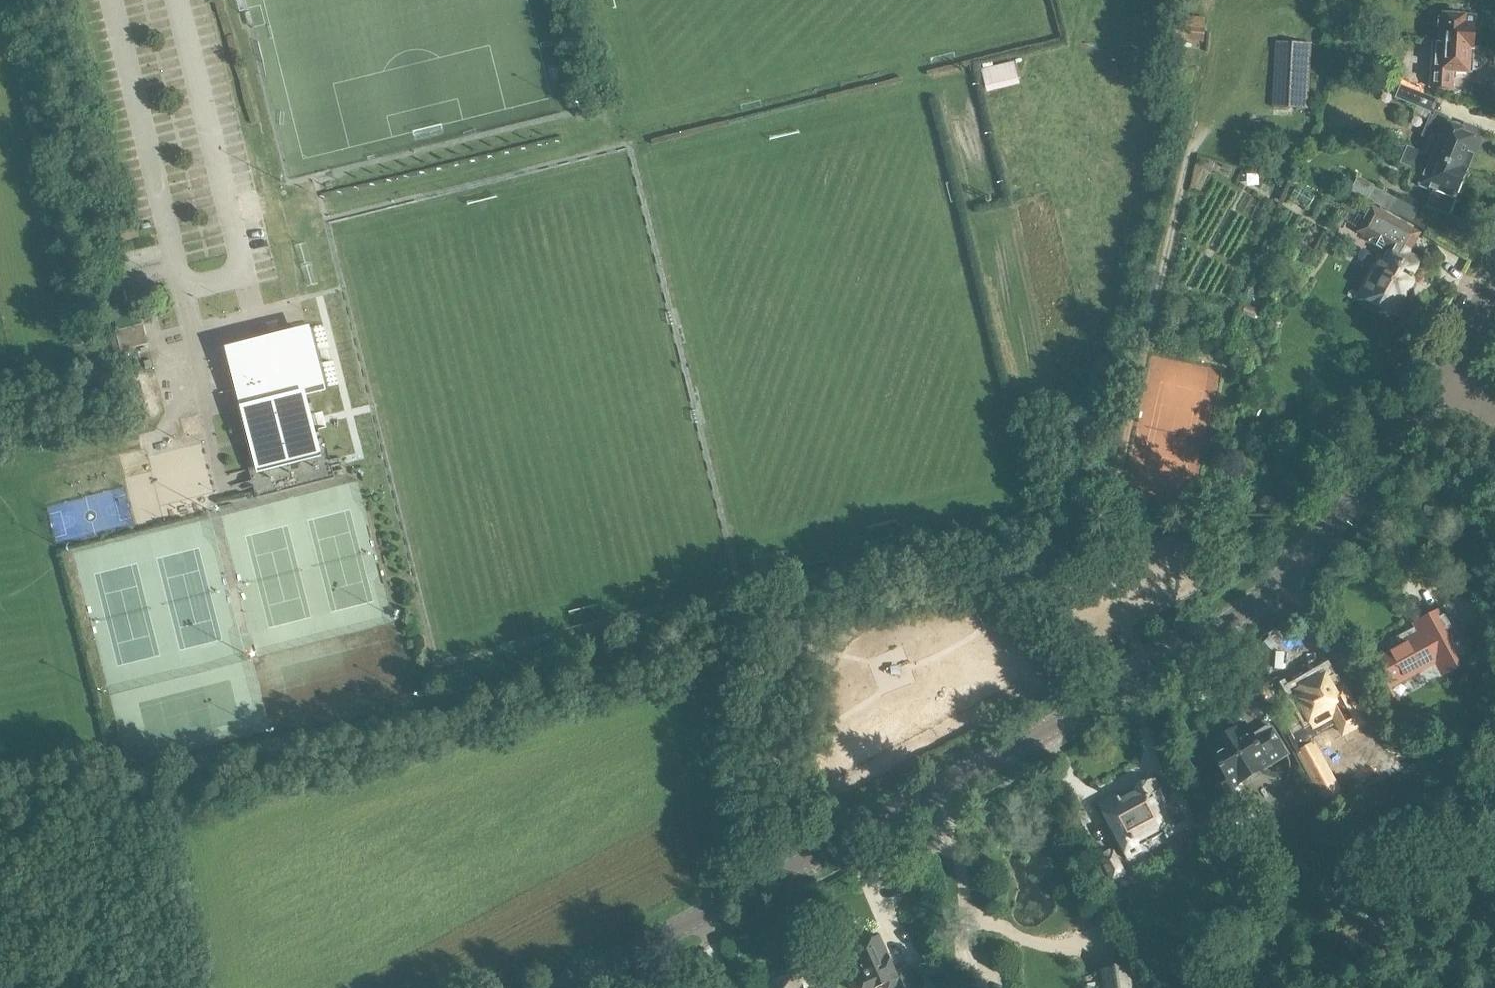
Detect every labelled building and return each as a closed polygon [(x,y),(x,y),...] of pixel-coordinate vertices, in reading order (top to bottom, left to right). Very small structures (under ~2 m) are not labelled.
[(1435,26),(1434,42),(1475,44),(1477,16),(1428,13),(1427,25),(1435,26)] [(1173,23),(1171,39),(1204,43),(1206,21),(1206,18),(1185,15),(1184,24),(1173,23)] [(1473,73),(1475,44),(1434,42),(1421,40),(1420,54),(1433,54),(1432,70),(1473,73)] [(1309,110),(1312,43),(1275,41),(1271,108),(1309,110)] [(984,70),(983,70),(988,90),(1007,85),(1019,82),(1015,62),(1007,64),(994,68),(984,70)] [(1384,88),(1397,93),(1395,98),(1433,113),(1438,100),(1436,99),(1437,83),(1424,82),(1424,83),(1401,81),(1388,77),(1384,88)] [(1428,131),(1420,151),(1468,171),(1474,157),(1477,158),(1484,141),(1479,139),(1482,130),(1464,123),(1462,128),(1443,120),(1437,134),(1428,131)] [(1450,215),(1465,179),(1468,171),(1420,151),(1407,146),(1407,147),(1401,161),(1400,163),(1413,168),(1426,173),(1421,185),(1435,191),(1429,206),(1450,215)] [(1397,199),(1373,186),(1367,200),(1391,212),(1397,199)] [(1359,229),(1371,236),(1368,241),(1392,255),(1387,263),(1379,259),(1359,295),(1396,316),(1417,277),(1413,275),(1421,260),(1409,254),(1414,246),(1409,243),(1416,230),(1372,206),(1359,229)] [(1246,298),(1251,299),(1256,286),(1251,284),(1246,298)] [(1246,304),(1243,313),(1254,319),(1258,310),(1246,304)] [(149,344),(144,325),(111,333),(115,350),(121,349),(122,351),(149,344)] [(324,390),(309,329),(249,344),(259,385),(239,390),(259,469),(250,472),(257,499),(336,479),(329,451),(320,453),(305,394),(324,390)] [(154,368),(151,360),(144,362),(146,370),(154,368)] [(1260,507),(1263,510),(1272,511),(1276,507),(1276,500),(1272,496),(1264,496),(1261,500),(1260,507)] [(1398,698),(1393,689),(1389,682),(1420,665),(1423,670),(1440,660),(1446,671),(1464,662),(1470,658),(1455,631),(1457,630),(1444,607),(1417,621),(1412,624),(1414,628),(1397,637),(1400,644),(1395,642),(1389,646),(1387,651),(1373,658),(1396,699),(1398,698)] [(1339,701),(1324,675),(1294,691),(1315,729),(1343,713),(1349,724),(1363,716),(1351,694),(1339,701)] [(1206,746),(1223,773),(1204,785),(1228,825),(1248,813),(1232,788),(1287,754),(1270,726),(1253,737),(1245,723),(1206,746)] [(1359,749),(1373,741),(1368,732),(1354,740),(1359,749)] [(1485,757),(1472,757),(1472,769),(1485,769),(1485,757)] [(1099,803),(1108,820),(1104,822),(1125,858),(1142,850),(1140,846),(1164,833),(1167,838),(1197,822),(1194,817),(1181,792),(1169,798),(1166,794),(1165,795),(1155,777),(1120,797),(1118,793),(1099,803)] [(1127,875),(1112,848),(1097,856),(1112,883),(1127,875)] [(853,947),(865,975),(853,980),(857,987),(875,987),(885,984),(887,987),(896,987),(898,987),(916,987),(907,967),(895,972),(879,936),(853,947)] [(1281,967),(1274,960),(1271,964),(1277,971),(1281,967)] [(1134,963),(1108,966),(1111,987),(1138,987),(1134,963)] [(799,976),(794,977),(790,973),(776,977),(773,982),(766,984),(767,987),(802,987),(799,976)]
